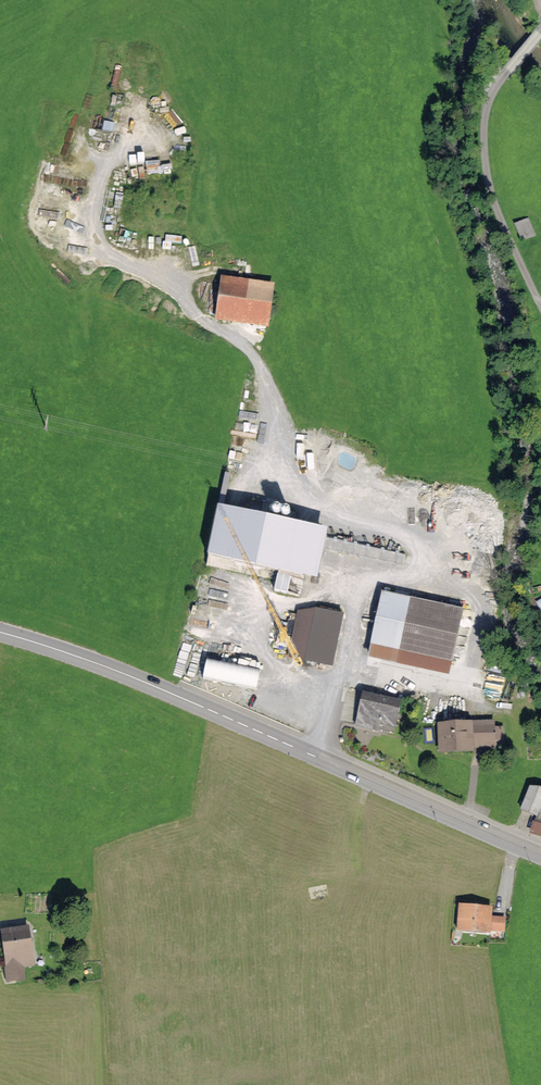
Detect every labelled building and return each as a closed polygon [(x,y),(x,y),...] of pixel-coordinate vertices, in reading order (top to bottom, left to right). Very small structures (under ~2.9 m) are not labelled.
[(528,218),(514,224),(522,242),(536,236),(528,218)] [(220,280),(215,320),(269,327),(274,287),(220,280)] [(328,530),(218,509),(208,560),(318,581),(328,530)] [(273,517),(274,518),(276,519),(277,518),(279,518),(280,517),(281,515),(281,513),(281,512),(280,510),(278,509),(277,509),(275,509),(274,509),(272,510),(271,512),(271,513),(271,515),(272,516),(273,517)] [(283,519),(284,520),(286,521),(287,520),(289,520),(290,519),(291,517),(291,516),(291,514),(290,513),(288,511),(287,511),(285,511),(284,511),(282,512),(281,514),(281,515),(281,517),(282,518),(283,519)] [(461,610),(379,593),(366,659),(447,676),(461,610)] [(298,614),(288,658),(333,667),(345,616),(316,609),(298,614)] [(259,686),(263,668),(209,658),(205,676),(259,686)] [(402,702),(363,694),(356,727),(380,732),(381,727),(396,730),(402,702)] [(495,722),(472,723),(473,750),(496,749),(495,722)] [(472,723),(437,725),(439,755),(474,753),(473,750),(472,723)] [(530,835),(540,838),(540,814),(536,812),(530,835)] [(491,907),(459,905),(457,931),(488,934),(489,931),(490,917),(491,907)] [(505,918),(490,917),(489,931),(504,932),(505,918)] [(33,967),(29,927),(1,930),(6,984),(26,982),(24,967),(33,967)]
